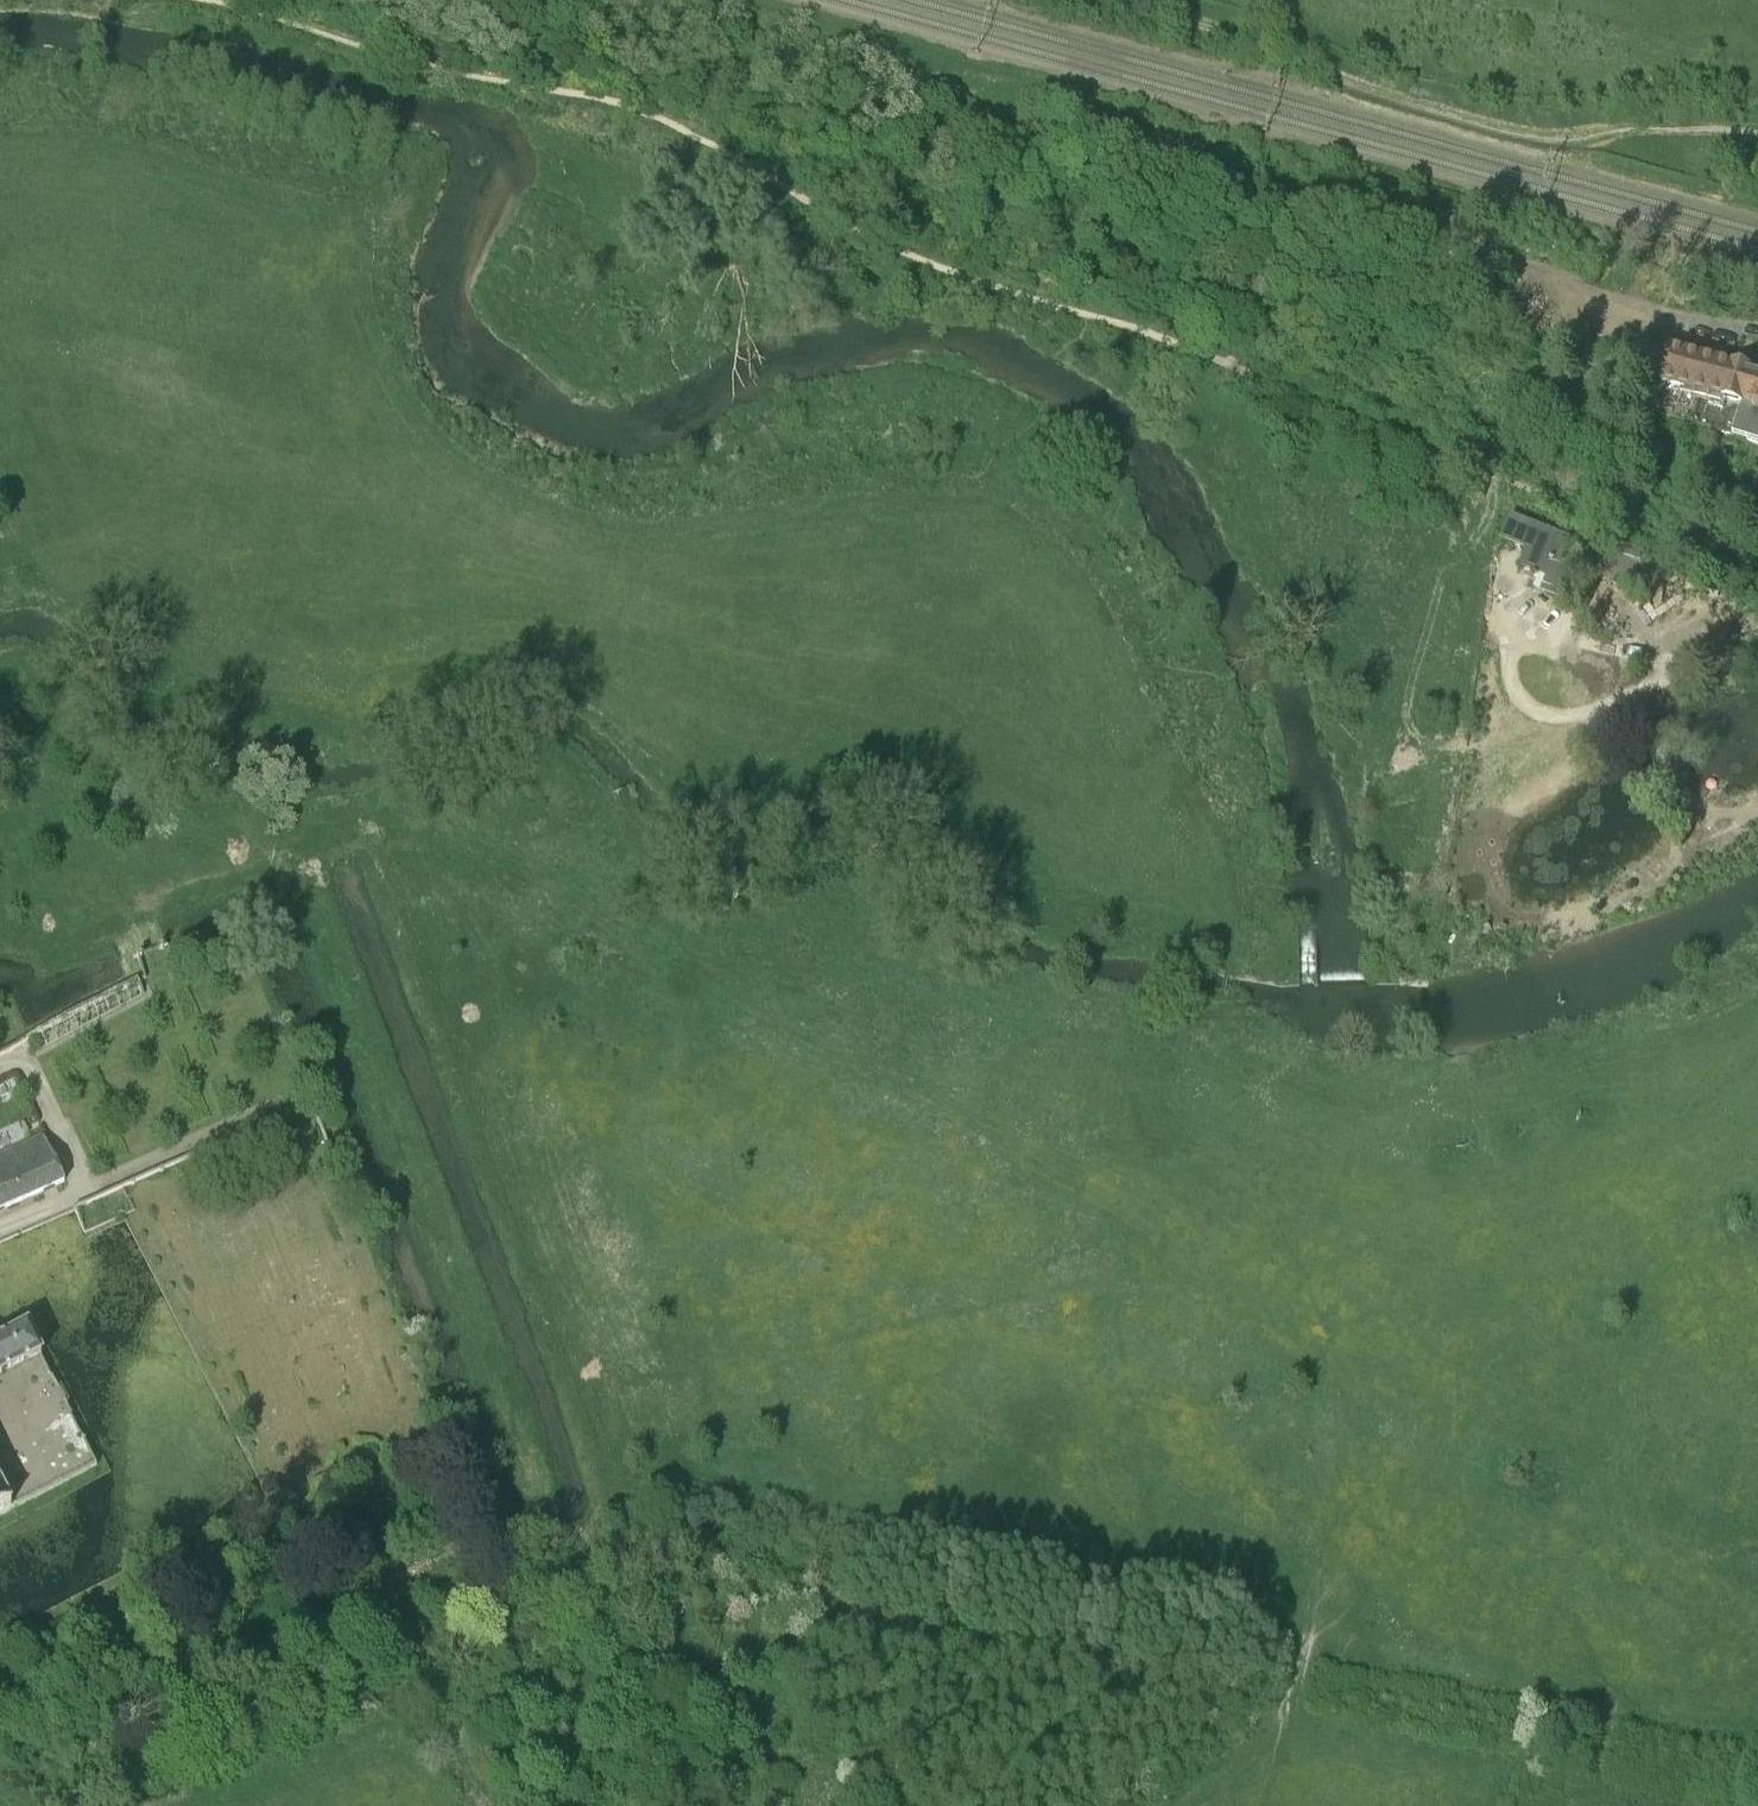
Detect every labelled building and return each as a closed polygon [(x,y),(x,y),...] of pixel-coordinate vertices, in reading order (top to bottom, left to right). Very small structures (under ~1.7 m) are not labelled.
[(1671,351),(1660,388),(1723,403),(1741,408),(1733,438),(1757,445),(1757,377),(1752,376),(1752,373),(1671,351)] [(1541,593),(1561,601),(1575,568),(1562,562),(1571,539),(1512,515),(1500,539),(1526,550),(1519,568),(1546,578),(1541,593)] [(1601,534),(1596,549),(1614,556),(1613,558),(1607,574),(1635,583),(1646,550),(1601,534)] [(64,1182),(45,1137),(0,1157),(0,1211),(64,1182)] [(41,1356),(27,1328),(0,1342),(0,1378),(41,1356)] [(11,1510),(0,1489),(0,1515),(11,1510)]
